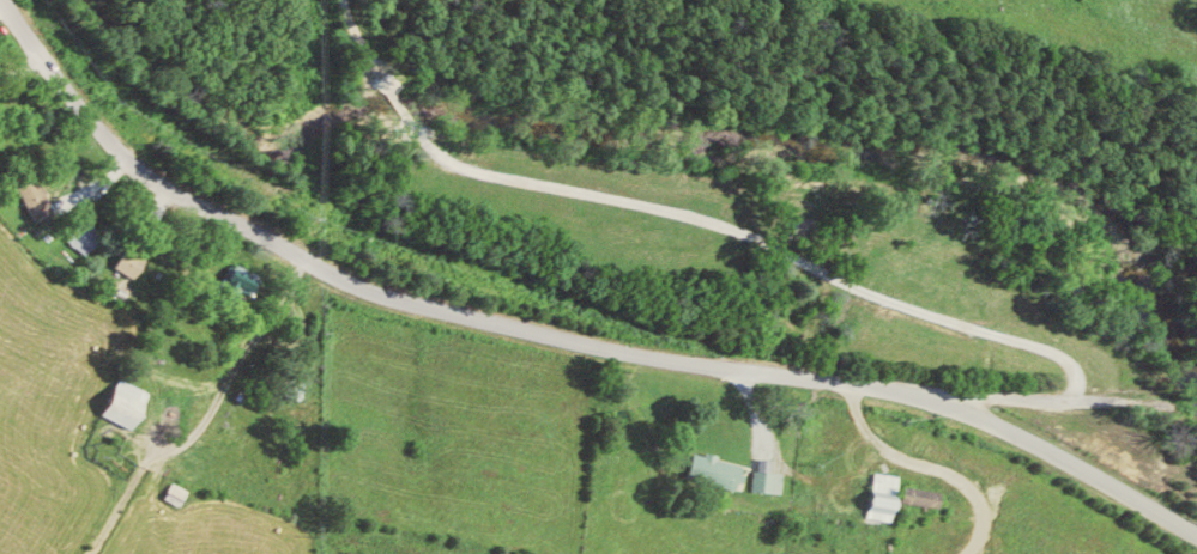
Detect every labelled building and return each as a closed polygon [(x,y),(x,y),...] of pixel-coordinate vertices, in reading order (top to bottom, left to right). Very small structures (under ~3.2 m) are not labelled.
[(25,185),(41,223),(60,214),(44,177),(25,185)] [(106,238),(87,223),(73,240),(93,255),(106,238)] [(152,259),(133,247),(120,267),(139,279),(152,259)] [(266,279),(240,265),(228,287),(243,295),(247,289),(258,295),(266,279)] [(139,428),(151,389),(119,379),(107,417),(139,428)] [(698,452),(692,477),(742,489),(748,463),(698,452)] [(776,472),(777,459),(761,459),(760,492),(788,493),(789,472),(776,472)] [(872,517),(897,522),(905,475),(880,471),(872,517)] [(948,492),(909,485),(906,502),(945,508),(948,492)]
